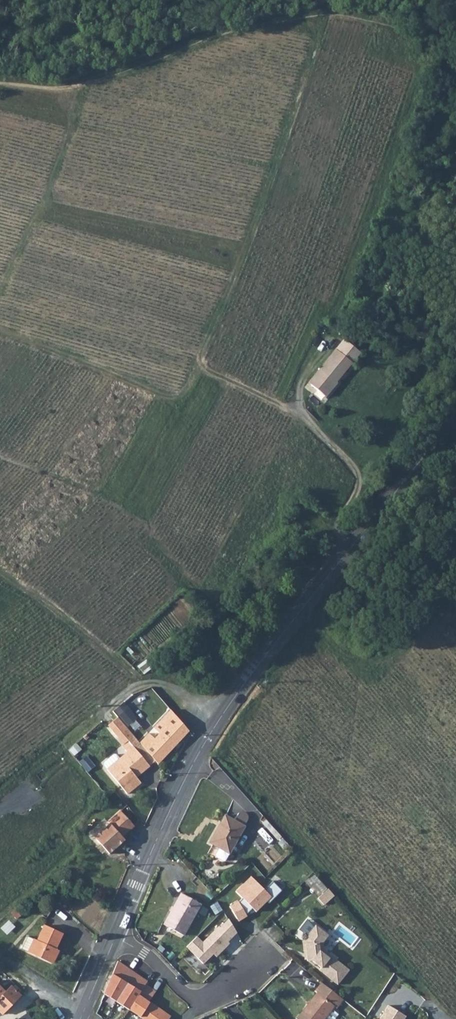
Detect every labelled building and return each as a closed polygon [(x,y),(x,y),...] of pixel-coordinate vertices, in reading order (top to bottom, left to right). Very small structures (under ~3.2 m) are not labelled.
[(318,377),(321,379),(315,387),(332,398),(342,383),(339,381),(353,360),(355,361),(362,351),(344,338),(318,377)] [(154,757),(157,761),(189,727),(172,707),(155,724),(161,730),(155,736),(149,730),(140,740),(154,757)] [(111,725),(121,738),(131,730),(121,717),(111,725)] [(136,736),(131,730),(121,738),(126,744),(136,736)] [(108,766),(127,790),(141,779),(133,770),(136,767),(138,770),(154,757),(140,740),(136,736),(126,744),(124,746),(127,749),(119,756),(108,766)] [(102,759),(108,766),(119,756),(114,750),(102,759)] [(132,819),(119,803),(108,812),(109,814),(120,827),(121,829),(132,819)] [(222,818),(219,826),(234,841),(244,821),(243,820),(247,811),(246,808),(245,806),(243,805),(241,805),(239,806),(237,807),(235,810),(234,814),(225,809),(221,817),(222,818)] [(92,829),(103,842),(120,827),(109,814),(106,816),(92,829)] [(220,844),(230,849),(234,841),(219,826),(212,840),(220,844)] [(120,827),(103,842),(108,847),(124,832),(121,829),(120,827)] [(216,852),(225,856),(230,849),(220,844),(216,852)] [(328,889),(314,874),(305,882),(319,897),(328,889)] [(249,876),(234,891),(240,898),(227,906),(236,922),(247,916),(245,913),(250,909),(254,912),(265,901),(267,903),(278,890),(270,882),(262,889),(249,876)] [(200,900),(180,889),(163,919),(183,930),(196,906),(204,910),(207,904),(200,900)] [(334,896),(328,889),(319,897),(317,898),(324,906),(334,896)] [(194,936),(183,947),(193,957),(201,964),(209,957),(213,960),(228,943),(226,942),(235,933),(225,918),(200,941),(194,936)] [(301,938),(304,960),(308,960),(317,967),(316,969),(334,984),(346,969),(322,951),(321,942),(327,936),(305,919),(298,928),(305,934),(301,938)] [(35,938),(31,936),(26,949),(51,960),(56,947),(53,945),(59,929),(41,921),(35,938)] [(19,946),(26,949),(31,936),(25,933),(19,946)] [(117,957),(103,990),(138,1013),(150,999),(147,997),(137,991),(145,980),(147,977),(117,957)] [(322,978),(316,987),(318,988),(297,1014),(303,1018),(322,1018),(335,1002),(337,1004),(344,995),(322,978)] [(20,991),(13,981),(6,986),(0,980),(0,1006),(1,1008),(20,991)] [(137,991),(147,997),(154,987),(145,980),(137,991)] [(138,1013),(147,1018),(165,1018),(169,1013),(150,999),(138,1013)] [(409,1010),(391,999),(379,1018),(403,1018),(409,1010)] [(28,1011),(19,1016),(21,1018),(33,1018),(28,1011)]
